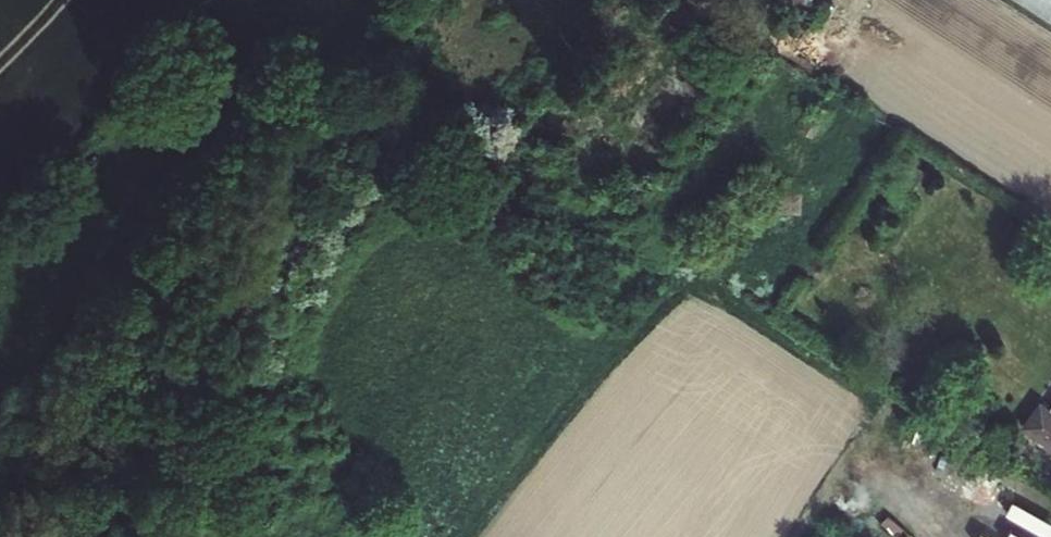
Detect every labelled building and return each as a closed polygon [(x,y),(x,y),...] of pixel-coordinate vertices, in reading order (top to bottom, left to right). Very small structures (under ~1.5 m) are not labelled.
[(826,9),(834,0),(816,0),(826,9)] [(1050,17),(1050,0),(1024,0),(1050,17)] [(1048,422),(1038,416),(1024,436),(1036,444),(1035,446),(1050,458),(1050,418),(1048,422)]
